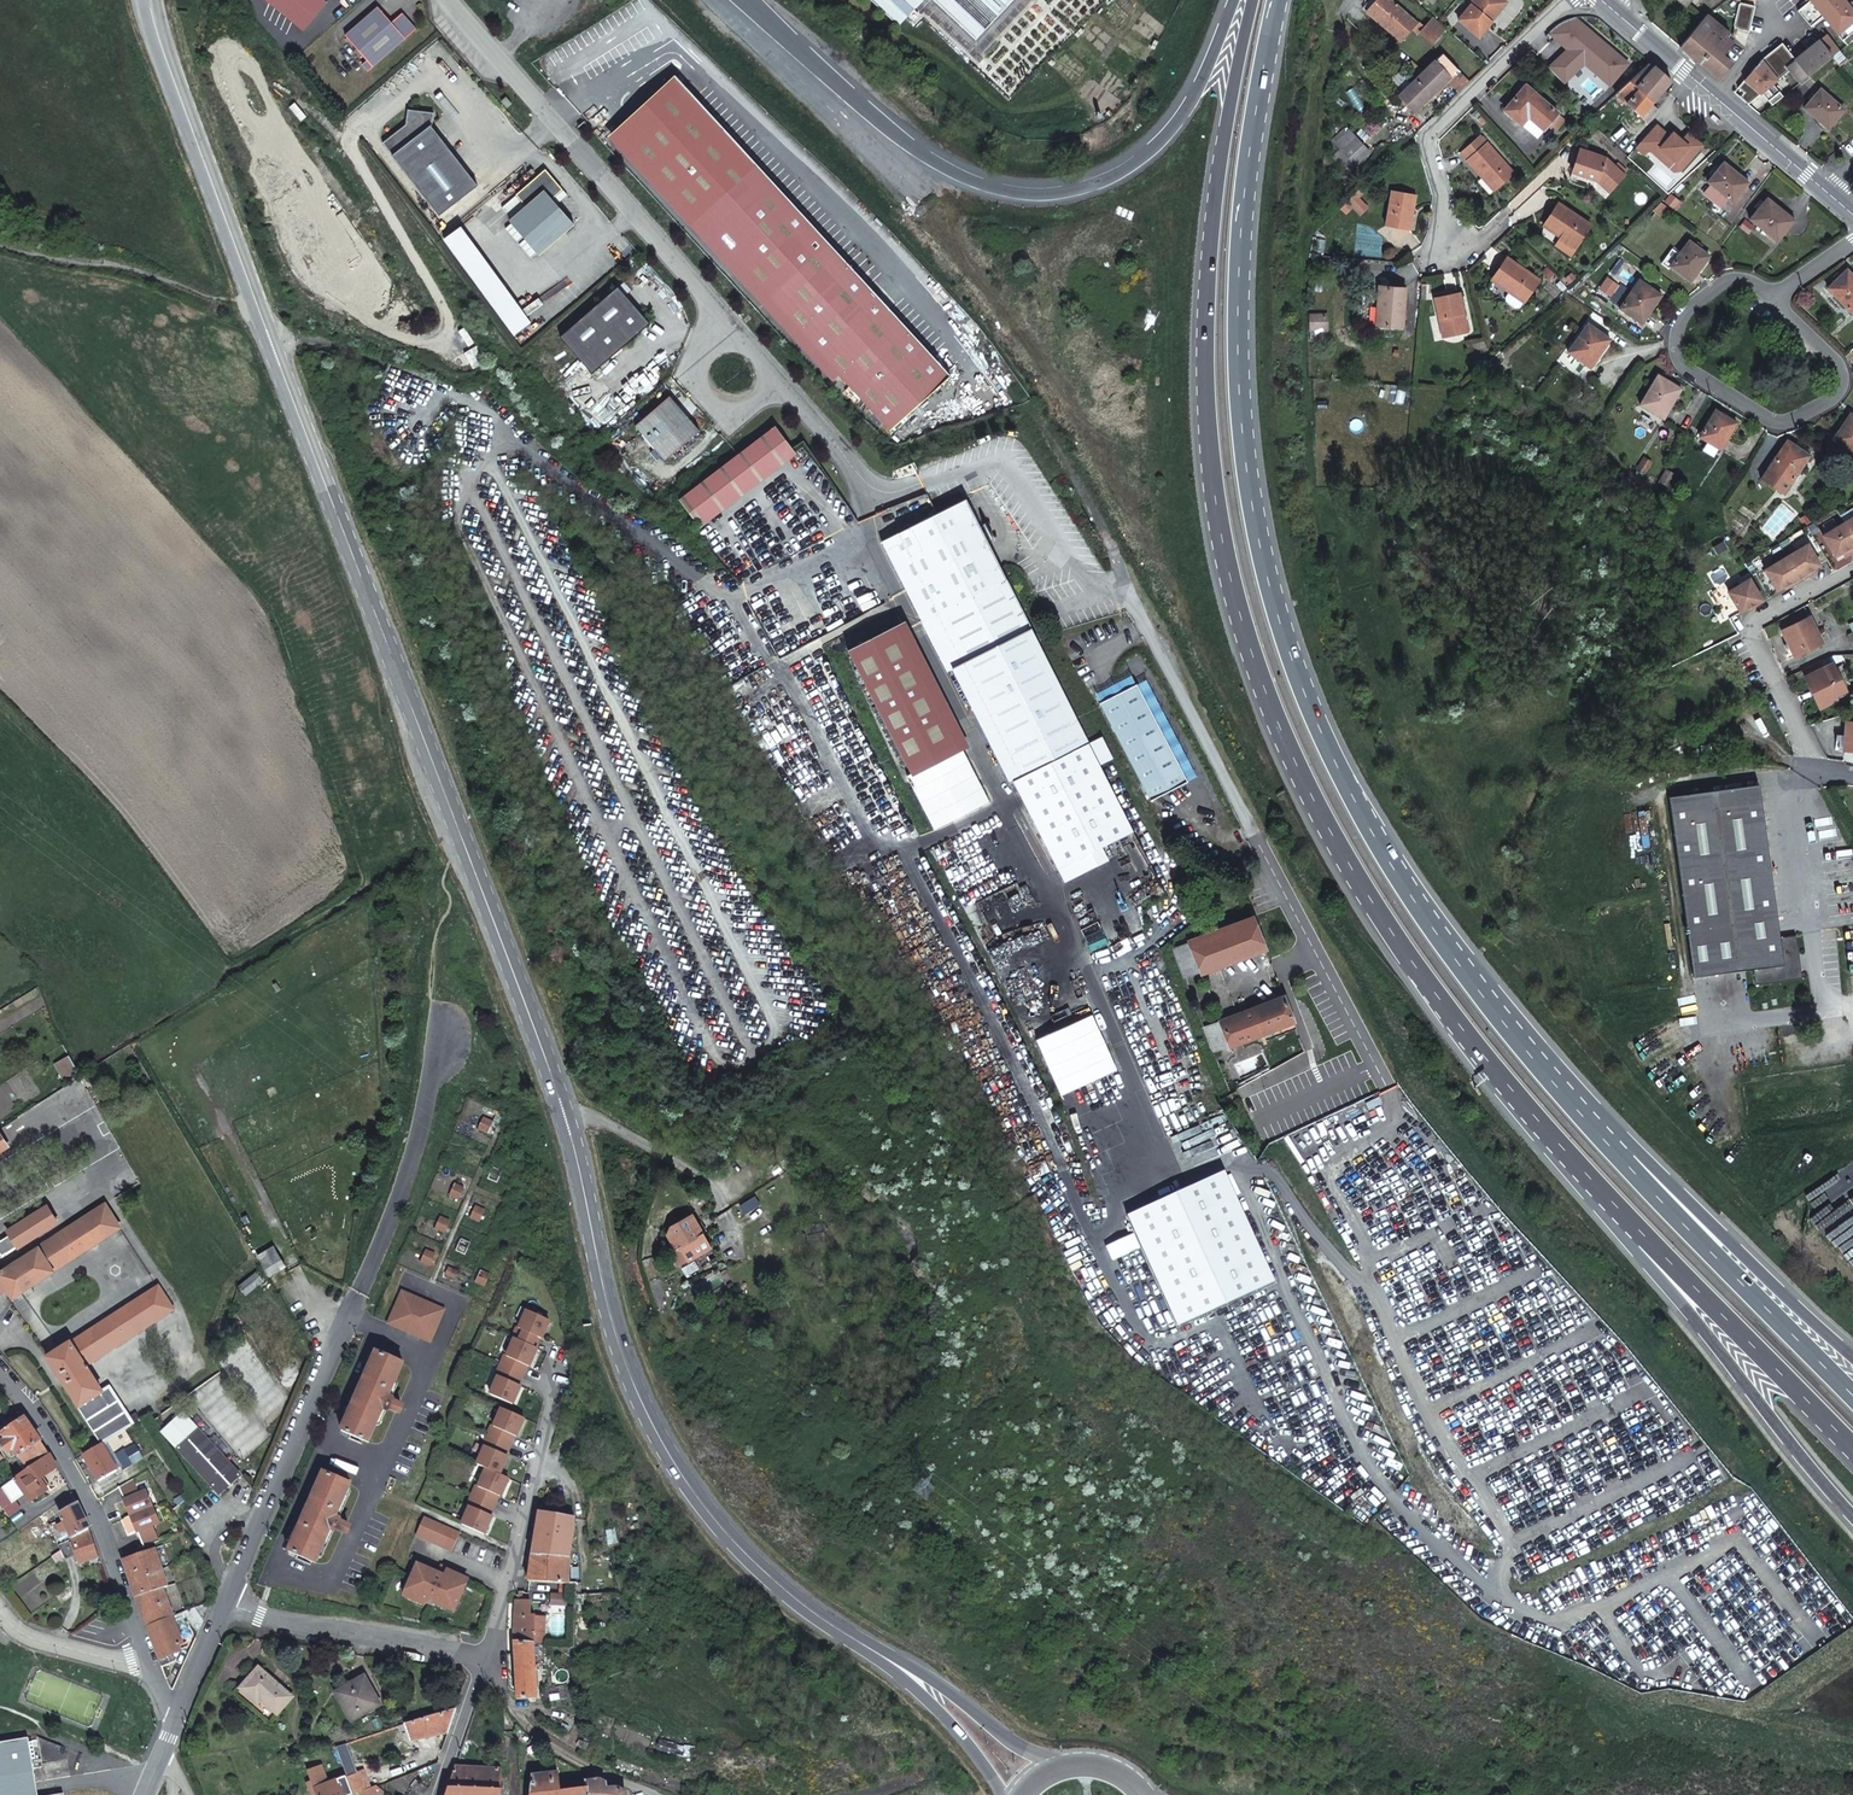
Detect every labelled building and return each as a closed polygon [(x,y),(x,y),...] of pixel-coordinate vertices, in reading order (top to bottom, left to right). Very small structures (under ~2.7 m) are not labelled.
[(301,28),(325,0),(269,0),(301,28)] [(907,15),(921,0),(890,0),(907,15)] [(985,27),(956,0),(935,0),(987,47),(1030,0),(1010,0),(985,27)] [(985,27),(1010,0),(956,0),(985,27)] [(1367,9),(1374,0),(1367,0),(1362,6),(1367,9)] [(1367,9),(1402,39),(1413,27),(1418,32),(1420,29),(1433,40),(1445,25),(1433,15),(1425,23),(1420,19),(1419,21),(1395,0),(1374,0),(1367,9)] [(1500,0),(1470,0),(1458,15),(1478,32),(1492,17),(1490,16),(1488,14),(1500,0)] [(1488,14),(1490,16),(1503,0),(1500,0),(1488,14)] [(1847,46),(1852,41),(1852,11),(1844,0),(1811,0),(1810,1),(1798,11),(1811,27),(1823,17),(1829,18),(1828,22),(1847,46)] [(1738,29),(1750,32),(1756,7),(1741,3),(1739,4),(1736,18),(1734,26),(1735,27),(1738,29)] [(406,17),(398,15),(391,21),(379,7),(345,34),(366,59),(361,64),(367,71),(386,54),(417,28),(406,17)] [(1566,46),(1547,65),(1555,73),(1596,34),(1577,15),(1574,15),(1568,16),(1561,19),(1556,23),(1551,26),(1549,28),(1566,46)] [(1723,57),(1734,43),(1729,39),(1732,35),(1707,15),(1680,48),(1719,80),(1733,64),(1723,57)] [(1596,34),(1555,73),(1561,80),(1582,58),(1607,83),(1626,64),(1596,34)] [(1833,57),(1840,52),(1827,35),(1819,42),(1795,60),(1809,77),(1832,58),(1833,57)] [(1744,93),(1741,98),(1749,105),(1762,93),(1773,106),(1783,97),(1773,85),(1789,71),(1786,67),(1795,60),(1782,44),(1762,60),(1738,88),(1744,93)] [(1461,89),(1471,79),(1444,51),(1412,82),(1401,93),(1415,107),(1447,76),(1461,89)] [(1840,67),(1848,61),(1840,52),(1833,57),(1840,67)] [(1789,71),(1800,83),(1809,77),(1795,60),(1786,67),(1789,71)] [(1648,64),(1616,94),(1641,117),(1647,122),(1657,111),(1651,106),(1670,84),(1671,81),(1655,67),(1654,69),(1648,64)] [(658,176),(720,121),(679,76),(617,131),(658,176)] [(1564,118),(1525,83),(1504,108),(1521,123),(1528,114),(1543,128),(1548,122),(1554,128),(1564,118)] [(1738,88),(1734,93),(1741,98),(1744,93),(1738,88)] [(1828,130),(1844,110),(1821,90),(1804,109),(1819,122),(1820,123),(1821,122),(1828,128),(1827,129),(1828,130)] [(512,100),(506,94),(500,99),(505,105),(512,100)] [(435,112),(409,107),(406,124),(383,143),(440,214),(478,184),(431,124),(434,123),(435,112)] [(1536,136),(1543,128),(1528,114),(1521,123),(1536,136)] [(891,433),(951,378),(891,312),(898,305),(877,283),(870,289),(863,281),(720,121),(658,176),(891,433)] [(1335,138),(1344,147),(1358,162),(1372,148),(1349,125),(1335,138)] [(1656,126),(1636,148),(1644,156),(1649,151),(1655,144),(1669,157),(1667,160),(1681,172),(1703,146),(1689,134),(1682,141),(1673,133),(1670,138),(1656,126)] [(1465,158),(1482,177),(1486,174),(1497,187),(1515,172),(1486,140),(1485,141),(1478,133),(1460,150),(1467,157),(1465,158)] [(1678,175),(1681,172),(1667,160),(1669,157),(1655,144),(1649,151),(1678,175)] [(1571,170),(1596,178),(1598,172),(1611,185),(1623,173),(1606,156),(1578,146),(1571,170)] [(1358,162),(1344,147),(1336,155),(1350,170),(1358,162)] [(1705,179),(1708,182),(1712,185),(1728,199),(1733,202),(1749,182),(1748,182),(1747,183),(1739,177),(1740,175),(1739,175),(1724,163),(1713,177),(1710,174),(1705,179)] [(547,178),(553,177),(544,166),(540,170),(547,178)] [(562,187),(553,177),(547,178),(540,170),(515,192),(525,204),(509,218),(538,252),(573,222),(551,196),(562,187)] [(1598,172),(1596,178),(1608,189),(1611,185),(1598,172)] [(1486,174),(1482,177),(1493,190),(1497,187),(1486,174)] [(1712,185),(1705,194),(1721,207),(1728,199),(1712,185)] [(1361,187),(1347,200),(1359,212),(1366,205),(1357,196),(1364,190),(1361,187)] [(1414,192),(1390,188),(1384,224),(1406,228),(1409,211),(1411,212),(1414,192)] [(1751,220),(1777,242),(1795,220),(1794,219),(1793,220),(1786,214),(1786,213),(1785,213),(1768,199),(1751,220)] [(1543,223),(1560,235),(1562,231),(1578,242),(1590,223),(1558,201),(1543,223)] [(1653,211),(1661,217),(1668,207),(1662,202),(1653,211)] [(532,320),(461,225),(444,237),(515,332),(532,320)] [(1562,231),(1560,235),(1554,244),(1569,255),(1578,242),(1562,231)] [(1698,243),(1696,246),(1690,242),(1671,267),(1691,282),(1692,281),(1691,281),(1696,273),(1698,273),(1698,272),(1710,257),(1700,250),(1703,246),(1698,243)] [(1492,279),(1509,290),(1511,287),(1526,297),(1539,278),(1507,256),(1492,279)] [(1852,313),(1852,312),(1852,276),(1847,270),(1828,288),(1852,313)] [(870,289),(877,283),(870,275),(863,281),(870,289)] [(1649,314),(1661,296),(1639,280),(1625,302),(1620,308),(1620,309),(1643,325),(1644,324),(1642,323),(1648,314),(1649,315),(1650,314),(1649,314)] [(1380,323),(1402,326),(1406,286),(1378,283),(1377,306),(1381,306),(1380,323)] [(650,324),(619,287),(560,336),(591,373),(650,324)] [(1523,300),(1524,300),(1526,297),(1511,287),(1509,290),(1505,296),(1506,299),(1516,307),(1519,307),(1523,300)] [(1468,330),(1459,292),(1434,297),(1443,336),(1468,330)] [(1618,297),(1614,303),(1620,308),(1625,302),(1618,297)] [(1326,326),(1325,313),(1309,313),(1309,327),(1326,326)] [(1598,358),(1597,358),(1610,340),(1588,324),(1568,352),(1591,368),(1591,367),(1590,367),(1596,359),(1597,359),(1598,358)] [(1682,390),(1659,375),(1641,405),(1664,419),(1665,419),(1664,418),(1669,409),(1670,410),(1671,409),(1670,408),(1682,390)] [(698,433),(669,399),(635,429),(664,463),(698,433)] [(1737,423),(1716,410),(1700,437),(1722,450),(1722,449),(1721,448),(1726,440),(1727,441),(1728,440),(1727,439),(1737,423)] [(1851,414),(1840,430),(1839,430),(1838,431),(1840,432),(1834,440),(1833,439),(1832,440),(1852,454),(1852,416),(1851,414)] [(794,453),(773,427),(677,503),(698,528),(794,453)] [(1791,484),(1810,456),(1788,441),(1775,459),(1774,460),(1775,460),(1770,469),(1768,468),(1768,469),(1791,484)] [(1812,453),(1798,443),(1796,446),(1810,456),(1812,453)] [(1644,473),(1651,463),(1645,458),(1638,469),(1644,473)] [(1668,486),(1674,475),(1667,471),(1661,482),(1668,486)] [(1056,871),(1133,830),(963,498),(880,541),(947,671),(953,668),(1056,871)] [(1844,523),(1852,538),(1852,518),(1844,523)] [(1823,536),(1835,557),(1842,553),(1848,549),(1851,554),(1852,553),(1852,538),(1844,523),(1823,536)] [(1808,544),(1786,558),(1800,580),(1809,575),(1808,573),(1813,570),(1821,565),(1808,544)] [(1845,558),(1851,554),(1848,549),(1842,553),(1845,558)] [(1800,580),(1786,558),(1765,571),(1777,591),(1790,583),(1791,585),(1800,580)] [(1750,579),(1728,593),(1741,613),(1748,609),(1753,605),(1754,607),(1763,602),(1762,600),(1750,579)] [(1795,657),(1823,643),(1810,617),(1782,630),(1788,643),(1784,645),(1786,649),(1790,647),(1795,657)] [(965,741),(907,627),(901,630),(959,745),(965,741)] [(959,745),(901,630),(846,658),(905,772),(959,745)] [(1835,696),(1847,691),(1833,664),(1805,677),(1820,709),(1837,700),(1835,696)] [(1152,801),(1188,781),(1137,684),(1100,703),(1152,801)] [(1852,752),(1852,723),(1847,722),(1846,735),(1841,735),(1841,739),(1837,738),(1837,741),(1840,741),(1839,751),(1852,752)] [(979,784),(968,761),(913,788),(932,826),(987,799),(979,784)] [(1693,974),(1753,966),(1756,982),(1793,977),(1801,967),(1796,963),(1794,953),(1799,953),(1796,933),(1780,935),(1759,782),(1669,794),(1693,974)] [(1257,912),(1171,946),(1183,977),(1269,943),(1257,912)] [(1801,967),(1793,977),(1802,976),(1801,967)] [(1286,992),(1202,1025),(1213,1051),(1255,1034),(1258,1040),(1298,1024),(1286,992)] [(1193,998),(1191,998),(1190,999),(1189,1001),(1188,1003),(1189,1005),(1190,1006),(1192,1007),(1194,1008),(1196,1007),(1197,1006),(1198,1004),(1199,1002),(1198,1000),(1197,999),(1195,998),(1193,998)] [(0,1271),(0,1277),(8,1289),(12,1295),(119,1226),(104,1203),(61,1231),(0,1271)] [(8,1230),(9,1233),(18,1246),(56,1221),(46,1205),(8,1230)] [(688,1260),(711,1247),(702,1232),(706,1229),(691,1205),(661,1224),(670,1236),(672,1240),(675,1248),(680,1246),(688,1260)] [(9,1233),(0,1239),(0,1245),(5,1254),(18,1246),(9,1233)] [(279,1266),(271,1251),(256,1259),(265,1274),(279,1266)] [(243,1295),(257,1284),(251,1276),(236,1287),(243,1295)] [(1,1293),(8,1289),(0,1277),(0,1291),(1,1293)] [(47,1359),(88,1421),(111,1407),(101,1391),(86,1367),(174,1310),(159,1287),(141,1299),(47,1359)] [(402,1291),(388,1324),(430,1342),(444,1310),(402,1291)] [(549,1319),(526,1310),(519,1328),(517,1327),(512,1337),(514,1338),(535,1347),(539,1337),(541,1338),(549,1319)] [(535,1347),(514,1338),(506,1356),(504,1355),(500,1365),(522,1375),(527,1365),(529,1366),(536,1348),(535,1347)] [(402,1363),(376,1351),(341,1430),(368,1442),(384,1407),(397,1413),(399,1412),(400,1411),(401,1410),(402,1407),(401,1406),(400,1405),(387,1399),(402,1363)] [(522,1375),(500,1365),(495,1376),(497,1377),(490,1394),(512,1404),(520,1385),(518,1384),(522,1375)] [(135,1423),(132,1419),(111,1385),(101,1391),(111,1407),(88,1421),(102,1443),(107,1440),(135,1423)] [(524,1418),(501,1408),(494,1426),(492,1425),(487,1435),(509,1445),(514,1435),(516,1436),(524,1418)] [(183,1415),(163,1432),(220,1494),(240,1476),(183,1415)] [(49,1452),(46,1447),(24,1417),(1,1432),(5,1438),(0,1442),(0,1443),(9,1457),(15,1453),(26,1469),(49,1452)] [(509,1445),(487,1435),(483,1445),(485,1446),(477,1464),(486,1468),(499,1474),(507,1455),(505,1454),(509,1445)] [(136,1441),(115,1454),(122,1466),(123,1469),(154,1450),(147,1439),(138,1444),(136,1441)] [(102,1443),(117,1469),(122,1466),(115,1454),(107,1440),(102,1443)] [(102,1443),(83,1454),(99,1480),(117,1469),(102,1443)] [(57,1466),(49,1452),(26,1469),(0,1487),(0,1507),(16,1496),(22,1505),(48,1487),(41,1477),(57,1466)] [(499,1474),(486,1468),(479,1486),(477,1485),(472,1496),(494,1505),(499,1495),(501,1496),(509,1478),(499,1474)] [(350,1484),(323,1471),(289,1550),(316,1562),(331,1527),(345,1533),(347,1532),(348,1531),(349,1530),(350,1528),(349,1526),(348,1525),(335,1519),(350,1484)] [(494,1505),(472,1496),(468,1506),(470,1507),(462,1525),(484,1534),(492,1516),(490,1515),(494,1505)] [(74,1539),(89,1528),(77,1502),(60,1513),(63,1519),(49,1523),(59,1543),(74,1539)] [(556,1515),(539,1512),(534,1547),(528,1580),(567,1586),(569,1560),(576,1522),(556,1518),(556,1515)] [(460,1532),(424,1517),(416,1535),(452,1551),(460,1532)] [(99,1557),(89,1528),(74,1539),(75,1544),(61,1548),(58,1549),(56,1551),(58,1556),(63,1554),(65,1560),(78,1556),(80,1563),(99,1557)] [(75,1544),(74,1539),(59,1543),(61,1548),(75,1544)] [(147,1625),(167,1618),(162,1602),(158,1603),(154,1591),(159,1590),(145,1552),(123,1559),(145,1626),(147,1625)] [(417,1564),(404,1596),(417,1602),(419,1596),(426,1599),(425,1603),(433,1606),(434,1603),(447,1608),(450,1600),(457,1603),(468,1579),(447,1570),(445,1576),(417,1564)] [(587,1587),(586,1601),(600,1601),(600,1587),(587,1587)] [(419,1596),(417,1602),(424,1605),(425,1603),(426,1599),(419,1596)] [(566,1607),(566,1597),(550,1596),(549,1606),(566,1607)] [(197,1634),(212,1599),(167,1618),(147,1625),(164,1665),(177,1659),(174,1652),(182,1649),(179,1644),(185,1642),(175,1620),(188,1615),(197,1634)] [(454,1611),(457,1603),(450,1600),(447,1608),(454,1611)] [(515,1643),(534,1645),(542,1645),(544,1619),(538,1618),(538,1616),(530,1615),(531,1602),(516,1601),(516,1603),(510,1603),(509,1631),(515,1631),(515,1643)] [(537,1697),(534,1645),(515,1643),(515,1646),(518,1698),(537,1697)] [(292,1696),(258,1666),(238,1688),(255,1703),(259,1699),(276,1714),(292,1696)] [(366,1679),(340,1692),(349,1709),(346,1710),(352,1721),(380,1706),(366,1679)] [(449,1732),(457,1709),(406,1719),(399,1721),(403,1731),(409,1730),(412,1740),(449,1732)] [(30,1737),(0,1743),(0,1794),(40,1794),(30,1737)] [(345,1742),(336,1746),(348,1777),(350,1781),(359,1778),(345,1742)] [(415,1767),(416,1770),(423,1767),(421,1764),(425,1763),(422,1754),(406,1759),(409,1769),(415,1767)] [(446,1794),(501,1794),(502,1768),(455,1766),(446,1794)] [(585,1788),(559,1790),(558,1772),(531,1776),(529,1791),(520,1791),(520,1794),(586,1794),(585,1788)] [(348,1777),(316,1789),(312,1791),(314,1794),(352,1794),(355,1794),(350,1781),(348,1777)] [(428,1788),(416,1778),(410,1786),(413,1787),(407,1794),(408,1794),(426,1794),(428,1788)] [(586,1794),(625,1794),(625,1791),(615,1787),(607,1788),(607,1783),(598,1779),(584,1781),(585,1788),(586,1794)] [(369,1789),(372,1794),(373,1794),(381,1792),(378,1785),(369,1788),(369,1789)]
